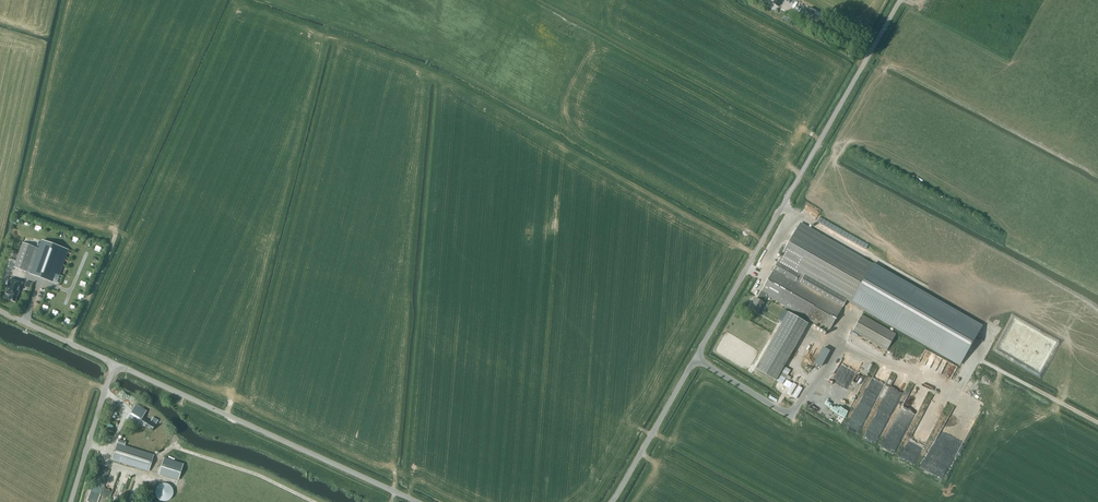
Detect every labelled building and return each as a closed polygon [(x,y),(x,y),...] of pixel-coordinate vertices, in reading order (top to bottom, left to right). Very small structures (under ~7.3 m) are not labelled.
[(843,307),(800,283),(804,276),(851,302),(873,264),(800,222),(774,268),(761,292),(757,299),(756,298),(750,308),(758,313),(764,303),(764,302),(768,296),(829,331),(843,307)] [(41,240),(38,248),(23,243),(14,267),(49,280),(52,273),(58,275),(67,249),(41,240)] [(851,302),(960,365),(982,326),(873,264),(851,302)] [(800,283),(843,307),(847,300),(804,276),(800,283)] [(15,302),(23,282),(10,278),(5,293),(10,295),(8,300),(15,302)] [(776,380),(809,323),(788,312),(756,369),(776,380)] [(887,350),(896,334),(862,315),(853,331),(887,350)] [(1023,348),(1024,358),(1033,358),(1032,350),(1036,350),(1035,347),(1023,348)] [(938,420),(946,403),(933,396),(929,404),(938,408),(936,412),(937,413),(934,419),(938,420)] [(138,423),(152,431),(158,420),(153,417),(150,422),(144,418),(144,417),(142,416),(146,410),(136,404),(127,418),(138,424),(138,423)] [(124,446),(125,442),(118,440),(117,444),(112,460),(148,471),(154,455),(124,446)] [(164,458),(159,474),(178,480),(183,464),(164,458)] [(165,483),(164,483),(163,483),(162,483),(161,483),(161,484),(159,484),(159,485),(158,485),(157,486),(156,487),(156,488),(155,489),(155,490),(155,491),(155,492),(155,493),(155,494),(155,495),(156,496),(156,497),(157,497),(157,498),(158,499),(159,499),(159,500),(160,500),(161,501),(162,501),(163,501),(164,501),(165,501),(167,501),(168,500),(169,500),(170,499),(171,498),(171,497),(172,497),(172,496),(173,495),(173,494),(173,493),(173,492),(173,491),(173,490),(173,489),(172,488),(172,487),(171,487),(171,486),(170,485),(169,484),(168,484),(167,483),(166,483),(165,483)]
